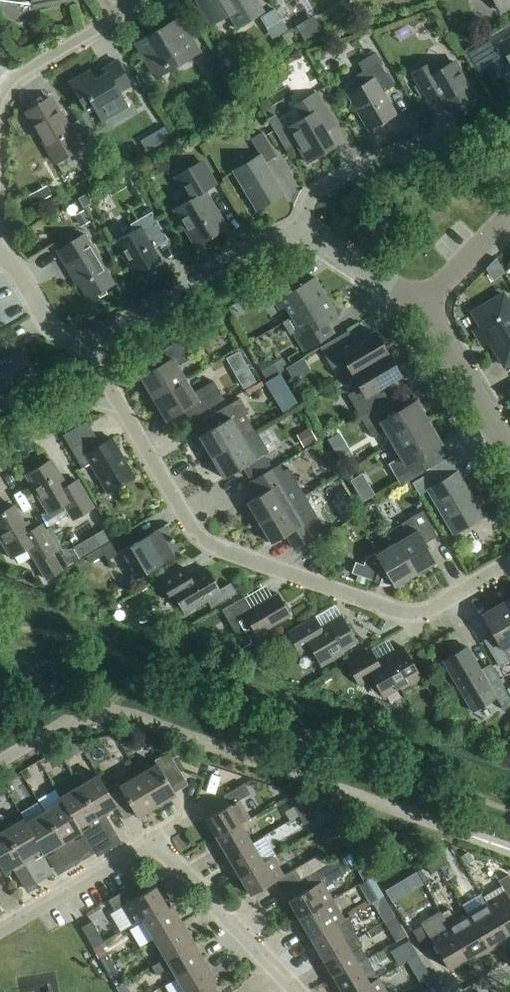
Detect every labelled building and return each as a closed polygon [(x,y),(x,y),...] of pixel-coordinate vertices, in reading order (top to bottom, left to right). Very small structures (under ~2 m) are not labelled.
[(13,3),(31,1),(32,8),(72,0),(0,0),(13,3)] [(229,14),(237,28),(261,13),(254,0),(196,0),(211,25),(229,14)] [(500,12),(509,6),(509,0),(493,0),(500,12)] [(260,18),(272,40),(288,31),(275,9),(260,18)] [(307,36),(322,24),(314,14),(299,25),(307,36)] [(135,45),(152,75),(174,62),(176,66),(199,53),(181,23),(160,36),(157,31),(135,45)] [(294,43),(288,32),(282,35),(288,46),(294,43)] [(509,65),(509,36),(498,43),(509,65)] [(395,115),(382,93),(393,87),(373,54),(357,63),(362,72),(356,76),(362,86),(347,94),(351,102),(349,110),(357,112),(368,130),(395,115)] [(92,77),(89,72),(69,83),(86,113),(94,109),(101,122),(127,107),(118,93),(131,86),(116,62),(92,77)] [(427,101),(439,94),(451,115),(477,99),(462,73),(459,75),(451,63),(436,72),(430,62),(411,74),(427,101)] [(295,144),(307,163),(334,147),(314,112),(324,106),(316,92),(294,105),(302,119),(286,128),(288,132),(295,144)] [(77,149),(79,148),(51,99),(26,113),(55,162),(70,154),(71,155),(78,151),(77,149)] [(78,121),(71,125),(77,135),(84,131),(78,121)] [(295,144),(288,132),(278,138),(285,150),(295,144)] [(250,140),(260,156),(233,172),(255,210),(283,194),(265,163),(275,157),(261,133),(250,140)] [(176,209),(197,246),(225,230),(203,193),(215,186),(200,162),(176,176),(190,201),(176,209)] [(141,175),(135,165),(126,170),(129,177),(135,178),(141,175)] [(39,191),(29,197),(33,205),(43,199),(39,191)] [(89,204),(91,199),(87,193),(78,199),(84,208),(89,204)] [(84,211),(75,216),(81,227),(90,222),(84,211)] [(151,250),(168,240),(151,212),(130,225),(133,231),(116,241),(136,276),(159,262),(151,250)] [(73,278),(75,277),(88,299),(113,284),(84,235),(56,251),(73,278)] [(285,307),(292,318),(326,297),(314,277),(296,288),(290,278),(268,291),(279,310),(285,307)] [(480,327),(473,331),(480,342),(486,344),(489,342),(504,367),(509,363),(509,306),(503,294),(478,309),(476,319),(480,327)] [(333,334),(327,324),(338,317),(326,297),(292,318),(283,323),(290,336),(293,334),(304,352),(333,334)] [(344,361),(352,375),(387,354),(375,332),(351,347),(343,334),(320,348),(332,369),(344,361)] [(141,377),(154,399),(185,380),(177,367),(189,360),(179,342),(157,354),(163,364),(141,377)] [(0,410),(20,399),(15,390),(37,377),(21,350),(0,362),(0,410)] [(226,359),(236,376),(248,369),(238,352),(226,359)] [(348,395),(360,417),(384,403),(376,390),(400,376),(387,354),(352,375),(360,388),(348,395)] [(310,370),(303,358),(286,369),(293,380),(310,370)] [(256,364),(265,380),(278,372),(273,362),(262,360),(256,364)] [(289,391),(280,376),(265,385),(274,400),(289,391)] [(185,380),(154,399),(166,420),(188,407),(194,417),(224,400),(213,382),(193,394),(185,380)] [(385,430),(393,444),(428,423),(415,401),(391,415),(384,403),(360,417),(373,438),(385,430)] [(199,437),(211,458),(254,434),(253,433),(246,421),(244,422),(233,402),(211,415),(217,426),(199,437)] [(428,423),(393,444),(401,457),(388,464),(401,485),(424,471),(417,459),(441,445),(428,423)] [(309,429),(298,435),(305,447),(316,441),(309,429)] [(254,434),(211,458),(224,479),(242,468),(248,479),(270,466),(264,455),(269,452),(256,431),(253,433),(254,434)] [(65,439),(82,468),(89,464),(107,494),(135,477),(112,439),(101,445),(94,435),(79,444),(73,434),(65,439)] [(63,504),(72,520),(93,508),(77,481),(66,487),(51,461),(26,475),(48,513),(63,504)] [(247,502),(259,524),(290,506),(282,493),(293,487),(279,465),(253,480),(261,494),(247,502)] [(436,469),(412,483),(420,495),(427,491),(453,534),(483,516),(457,472),(443,481),(436,469)] [(370,487),(358,494),(363,502),(375,495),(370,487)] [(46,580),(62,571),(52,554),(60,549),(54,538),(55,537),(50,528),(45,531),(41,525),(33,530),(28,522),(24,525),(13,506),(0,514),(0,535),(13,557),(27,549),(46,580)] [(290,506),(259,524),(271,544),(286,536),(294,549),(320,534),(307,511),(296,517),(290,506)] [(498,509),(489,514),(492,519),(497,521),(503,517),(498,509)] [(408,536),(396,543),(415,574),(436,562),(425,543),(437,536),(422,511),(401,524),(408,536)] [(100,548),(107,561),(123,552),(139,578),(185,551),(168,523),(137,542),(131,530),(100,548)] [(415,574),(396,543),(376,555),(375,553),(365,559),(363,565),(355,562),(351,573),(379,583),(378,586),(380,587),(381,583),(385,584),(389,584),(391,583),(394,587),(415,574)] [(176,600),(185,614),(207,601),(211,609),(236,594),(230,583),(218,591),(205,569),(190,578),(183,568),(160,581),(173,602),(176,600)] [(290,616),(289,613),(291,612),(286,603),(284,605),(278,594),(252,609),(244,597),(222,611),(237,636),(244,632),(249,640),(290,616)] [(503,603),(482,616),(496,639),(486,645),(499,667),(509,661),(503,650),(509,646),(509,614),(503,603)] [(288,633),(299,653),(309,646),(321,666),(333,659),(332,657),(356,642),(341,616),(321,628),(314,618),(288,633)] [(488,683),(480,670),(467,647),(442,662),(463,697),(472,712),(496,698),(489,686),(490,686),(488,683)] [(347,664),(358,684),(372,677),(383,696),(400,686),(401,689),(420,678),(403,648),(377,663),(370,651),(347,664)] [(505,688),(500,680),(490,686),(489,686),(496,698),(503,711),(509,707),(509,697),(505,688)] [(58,750),(46,757),(52,769),(64,762),(58,750)] [(157,764),(138,775),(156,806),(175,795),(171,787),(184,779),(170,756),(167,758),(165,755),(155,761),(157,764)] [(156,806),(138,775),(133,767),(114,778),(117,782),(106,789),(116,806),(124,820),(135,814),(137,818),(156,806)] [(98,775),(79,786),(114,846),(121,842),(106,818),(106,812),(116,806),(106,789),(98,775)] [(206,820),(216,838),(241,824),(250,819),(239,801),(250,794),(244,784),(223,796),(229,806),(206,820)] [(60,798),(62,802),(63,802),(78,828),(79,828),(87,823),(89,825),(93,826),(107,850),(114,846),(79,786),(60,798)] [(63,802),(62,802),(44,813),(62,843),(82,832),(79,828),(78,828),(63,802)] [(293,807),(298,816),(306,811),(301,803),(293,807)] [(306,811),(298,816),(304,825),(311,821),(306,811)] [(44,813),(26,823),(26,824),(41,850),(41,851),(43,855),(62,843),(44,813)] [(24,819),(5,830),(23,861),(41,851),(41,850),(26,824),(26,823),(24,819)] [(216,847),(224,860),(252,843),(241,824),(216,838),(220,844),(216,847)] [(0,833),(0,867),(1,868),(3,873),(13,867),(26,890),(36,884),(34,880),(25,865),(23,861),(5,830),(0,833)] [(236,871),(239,877),(263,864),(263,863),(252,843),(224,860),(232,874),(236,871)] [(72,844),(65,848),(73,862),(80,858),(72,844)] [(73,862),(65,848),(58,852),(67,866),(73,862)] [(468,853),(460,858),(465,866),(474,861),(468,853)] [(305,877),(326,865),(320,854),(283,876),(272,857),(263,863),(263,864),(239,877),(250,896),(274,882),(280,892),(305,877)] [(444,856),(435,861),(439,869),(449,863),(444,856)] [(288,901),(299,919),(323,905),(323,906),(332,901),(324,886),(345,874),(346,868),(340,857),(327,865),(326,865),(305,877),(312,887),(288,901)] [(25,865),(34,880),(40,876),(32,861),(25,865)] [(439,869),(435,861),(426,866),(431,874),(439,869)] [(358,872),(364,882),(371,878),(366,867),(358,872)] [(486,903),(491,912),(492,912),(506,935),(509,933),(509,878),(508,875),(498,881),(504,892),(486,903)] [(125,890),(108,901),(114,911),(122,907),(133,925),(142,920),(142,919),(166,905),(155,887),(132,901),(126,891),(125,890)] [(370,892),(375,901),(383,896),(378,888),(370,892)] [(383,896),(375,901),(380,910),(388,906),(383,896)] [(323,905),(299,919),(303,926),(298,928),(306,942),(344,920),(332,901),(323,906),(323,905)] [(484,916),(472,923),(488,951),(502,943),(500,939),(506,935),(492,912),(491,912),(486,903),(478,907),(484,916)] [(142,919),(142,920),(153,939),(181,923),(173,909),(169,912),(166,905),(142,919)] [(449,910),(441,914),(452,934),(451,935),(466,959),(472,955),(475,959),(488,951),(472,923),(460,930),(449,910)] [(452,934),(441,914),(434,919),(440,929),(429,936),(422,925),(412,931),(424,952),(434,946),(448,969),(466,959),(451,935),(452,934)] [(344,920),(306,942),(314,955),(319,953),(322,959),(357,938),(346,919),(344,920)] [(92,922),(81,928),(93,949),(104,942),(92,922)] [(153,939),(165,959),(189,945),(185,939),(189,936),(181,923),(153,939)] [(393,931),(398,941),(406,936),(401,927),(393,931)] [(322,967),(330,981),(367,959),(360,948),(362,946),(357,938),(322,959),(326,965),(322,967)] [(409,941),(398,947),(407,961),(417,955),(409,941)] [(170,967),(176,978),(205,962),(197,949),(192,951),(189,945),(165,959),(151,967),(156,975),(170,967)] [(99,959),(104,968),(112,964),(107,954),(99,959)] [(407,961),(419,982),(429,975),(417,955),(407,961)] [(369,984),(378,978),(367,959),(330,981),(336,991),(356,991),(369,984)] [(167,984),(171,991),(199,991),(212,984),(208,978),(213,976),(205,962),(176,978),(167,984)] [(112,964),(104,968),(109,977),(117,972),(112,964)] [(356,991),(386,991),(378,978),(369,984),(356,991)]
